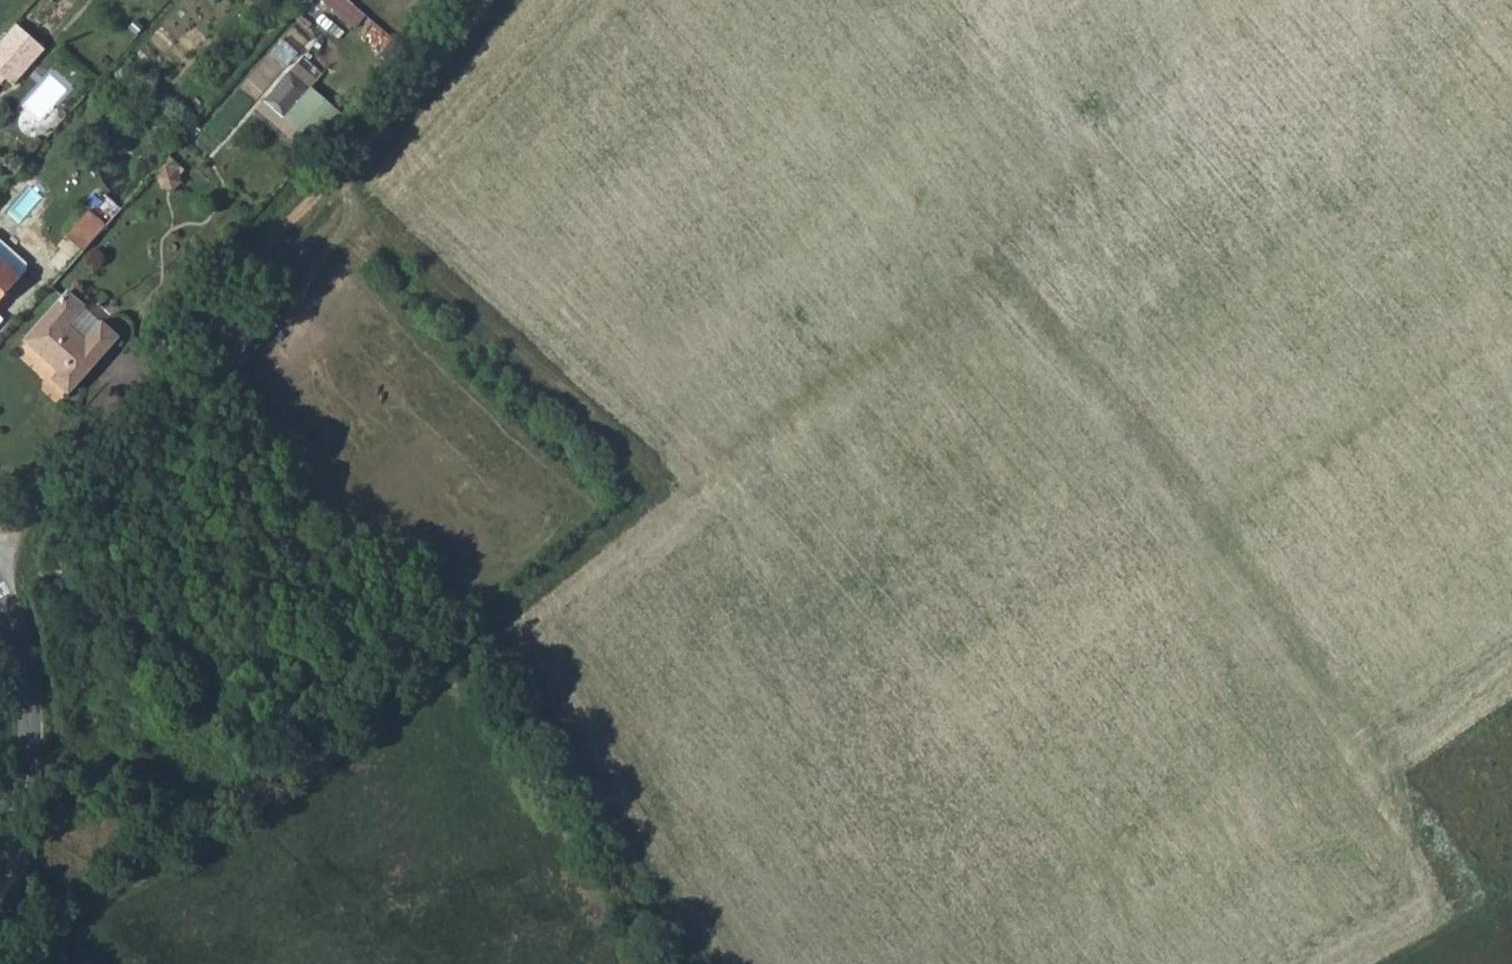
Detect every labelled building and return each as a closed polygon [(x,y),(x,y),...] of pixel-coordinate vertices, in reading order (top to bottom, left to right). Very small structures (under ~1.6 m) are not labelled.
[(25,70),(0,46),(0,97),(25,70)] [(279,126),(326,77),(304,56),(257,105),(279,126)] [(85,249),(122,206),(105,190),(66,231),(85,249)] [(31,272),(0,243),(0,301),(31,272)] [(24,337),(58,371),(50,379),(68,395),(118,341),(66,291),(24,337)]
